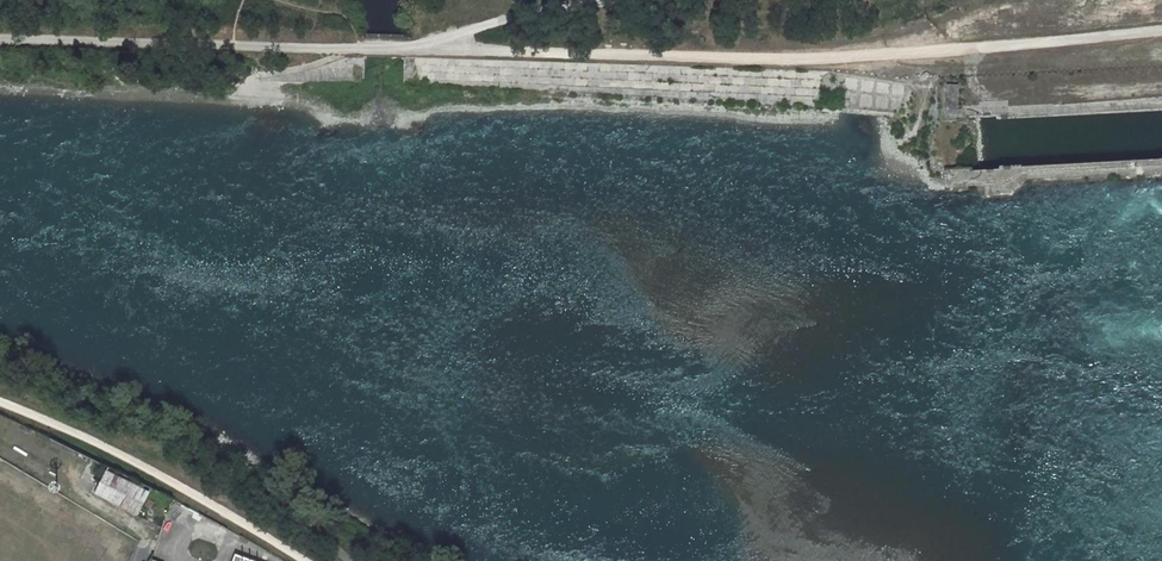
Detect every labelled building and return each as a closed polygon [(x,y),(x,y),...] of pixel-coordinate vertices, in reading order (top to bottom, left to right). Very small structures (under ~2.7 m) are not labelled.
[(150,492),(107,470),(95,494),(138,516),(150,492)]
